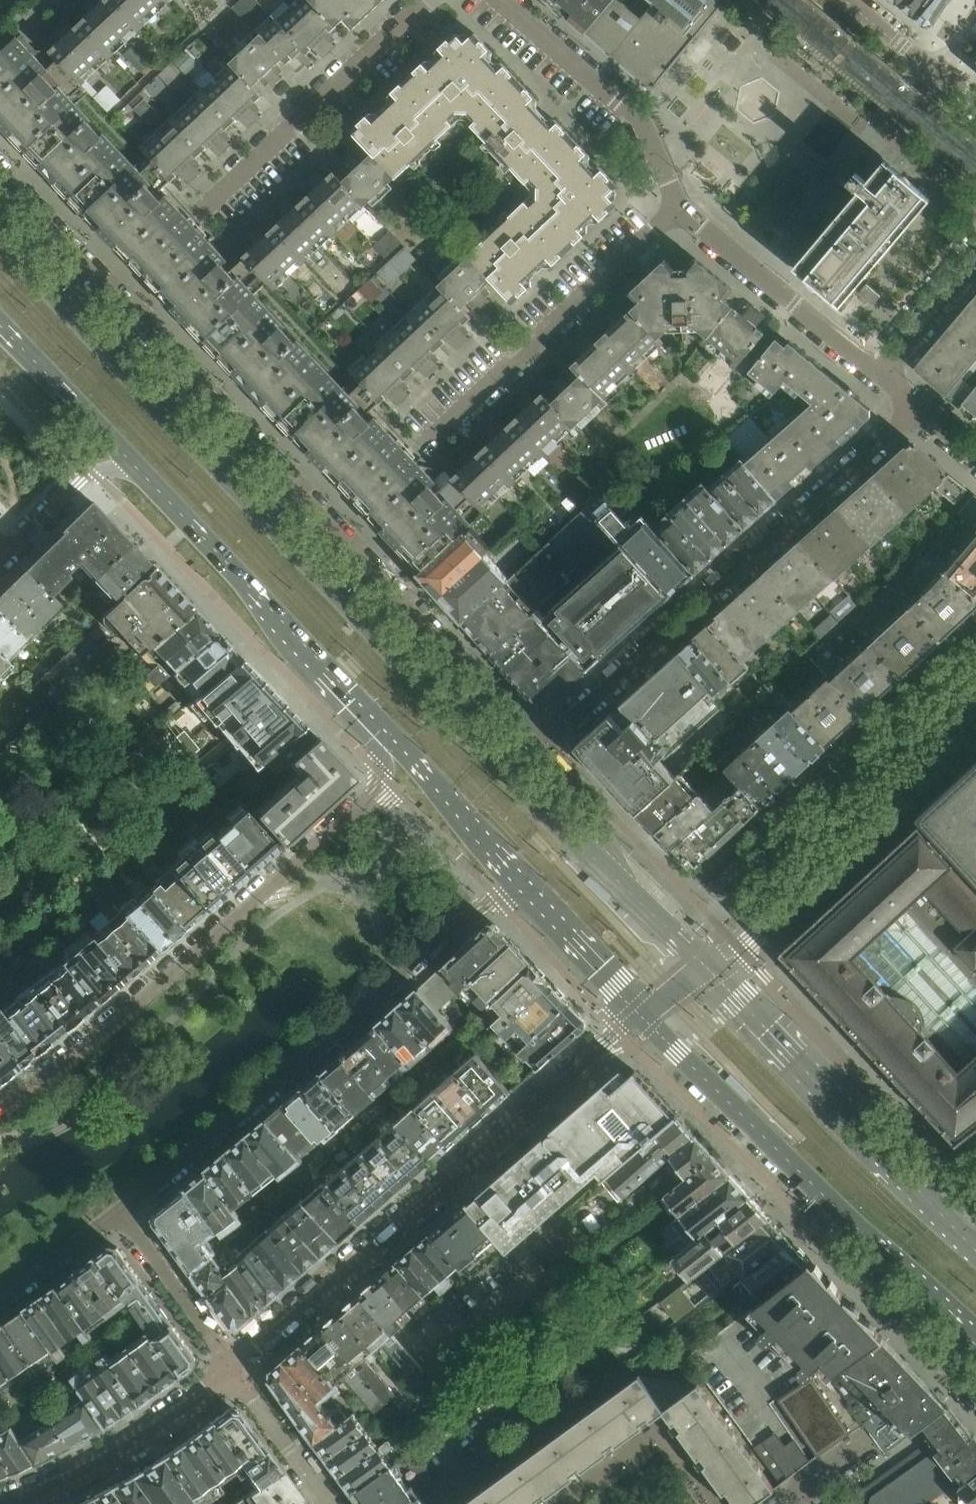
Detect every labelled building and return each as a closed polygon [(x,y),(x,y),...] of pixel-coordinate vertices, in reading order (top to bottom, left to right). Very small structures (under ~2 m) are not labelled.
[(82,4),(85,7),(82,9),(89,16),(81,22),(113,56),(117,53),(112,48),(135,27),(139,31),(143,28),(116,0),(105,0),(104,1),(103,0),(86,0),(84,2),(82,3),(82,4)] [(143,28),(146,25),(142,20),(164,0),(116,0),(143,28)] [(307,0),(284,22),(280,17),(265,31),(261,26),(256,30),(283,59),(288,64),(300,53),(306,59),(302,62),(306,66),(307,64),(312,59),(308,54),(315,47),(324,57),(335,46),(336,47),(338,45),(334,41),(337,39),(331,32),(338,25),(315,0),(307,0)] [(338,25),(346,19),(355,28),(373,11),(385,0),(315,0),(338,25)] [(555,6),(585,33),(613,0),(560,0),(555,6)] [(618,0),(613,0),(585,33),(648,87),(656,86),(722,7),(721,0),(636,0),(628,9),(618,0)] [(898,4),(913,17),(927,0),(902,0),(898,4)] [(913,17),(925,27),(933,25),(949,0),(927,0),(913,17)] [(813,41),(827,24),(810,10),(796,27),(813,41)] [(52,31),(55,35),(53,37),(59,44),(51,51),(83,84),(87,81),(82,76),(105,55),(110,59),(113,56),(81,22),(75,29),(65,19),(54,30),(54,29),(52,31)] [(283,59),(256,30),(233,52),(234,54),(235,53),(238,56),(233,61),(255,86),(261,80),(267,87),(271,83),(274,87),(275,85),(282,78),(282,79),(283,78),(280,74),(284,70),(278,64),(283,59)] [(838,61),(852,44),(835,30),(821,47),(838,61)] [(465,42),(456,33),(454,34),(456,36),(441,50),(445,54),(430,69),(425,65),(417,73),(414,73),(409,78),(450,121),(458,113),(468,114),(476,122),(477,122),(520,81),(515,76),(511,76),(503,67),(499,72),(484,56),(488,52),(475,37),(476,35),(475,33),(465,42)] [(51,51),(51,50),(50,50),(37,51),(22,35),(0,55),(0,108),(4,111),(0,115),(0,121),(13,135),(15,133),(29,147),(26,149),(27,150),(75,107),(90,92),(83,84),(51,51)] [(875,63),(853,46),(852,44),(838,61),(861,80),(875,63)] [(255,86),(233,61),(228,66),(232,71),(209,92),(205,87),(201,91),(233,125),(240,118),(249,128),(261,117),(263,116),(259,112),(262,110),(256,103),(264,96),(255,86)] [(351,131),(372,154),(397,178),(454,125),(450,121),(409,78),(402,83),(402,87),(390,98),(390,106),(381,115),(373,114),(361,125),(358,125),(351,131)] [(526,88),(520,81),(477,122),(476,122),(471,126),(526,184),(530,180),(574,139),(568,132),(564,132),(553,121),(545,120),(537,112),(537,103),(526,91),(526,88)] [(233,125),(201,91),(198,94),(202,99),(179,120),(175,115),(171,119),(203,153),(210,146),(219,156),(231,145),(233,144),(230,140),(232,138),(226,131),(233,125)] [(109,93),(99,102),(107,111),(117,102),(109,93)] [(133,169),(119,154),(75,107),(27,150),(28,151),(30,149),(43,163),(41,165),(57,182),(60,180),(103,227),(148,184),(133,169)] [(203,153),(171,119),(168,122),(173,126),(150,148),(145,143),(141,147),(148,155),(172,180),(173,181),(181,174),(190,183),(201,173),(203,171),(200,168),(202,165),(196,159),(203,153)] [(580,229),(596,214),(600,219),(615,205),(616,207),(618,205),(609,195),(618,186),(617,185),(615,186),(601,172),(597,176),(582,160),(586,155),(579,147),(579,144),(574,139),(530,180),(538,188),(538,198),(530,206),(526,202),(469,255),(492,281),(513,304),(520,297),(520,294),(531,283),(532,275),(540,266),(549,267),(561,256),(564,256),(571,249),(575,245),(576,241),(584,234),(580,229)] [(345,161),(344,163),(347,166),(343,170),(349,176),(344,181),(366,205),(372,200),(375,203),(374,204),(375,206),(400,182),(397,178),(372,154),(366,160),(360,153),(356,157),(353,153),(352,155),(345,162),(345,161)] [(151,272),(198,227),(168,196),(163,200),(157,194),(172,180),(148,155),(133,169),(148,184),(103,227),(101,229),(117,246),(122,242),(135,256),(137,258),(151,272)] [(874,173),(866,180),(857,172),(849,182),(855,187),(849,192),(850,196),(852,199),(795,267),(841,306),(856,288),(860,292),(874,304),(882,295),(868,283),(863,280),(932,199),(885,160),(874,173)] [(304,181),(305,181),(308,184),(305,187),(311,193),(304,199),(336,233),(339,230),(335,226),(358,204),(362,209),(366,205),(344,181),(335,171),(327,178),(318,169),(306,179),(304,181)] [(275,209),(278,212),(275,215),(281,221),(274,228),(306,262),(309,258),(305,254),(328,232),(332,237),(336,233),(304,199),(297,206),(288,197),(277,207),(276,207),(275,209)] [(245,237),(248,240),(246,243),(252,249),(244,257),(268,282),(276,290),(280,286),(275,282),(298,260),(303,265),(306,262),(274,228),(267,234),(258,225),(247,235),(245,237)] [(253,296),(268,282),(244,257),(229,271),(224,265),(228,260),(198,227),(151,272),(164,287),(166,289),(179,303),(175,307),(191,325),(193,323),(222,354),(267,312),(253,296)] [(391,231),(374,246),(385,259),(402,244),(391,231)] [(399,270),(414,255),(405,247),(390,262),(399,270)] [(443,275),(446,279),(440,284),(463,308),(468,303),(474,309),(478,306),(482,309),(483,308),(482,308),(490,301),(491,300),(488,297),(492,293),(486,287),(492,281),(469,255),(466,251),(440,275),(442,276),(443,275)] [(677,272),(670,264),(665,259),(664,261),(630,293),(639,302),(633,308),(660,337),(674,325),(692,324),(707,336),(732,306),(725,300),(734,290),(696,259),(695,260),(693,263),(686,271),(677,272)] [(472,318),(463,308),(440,284),(436,288),(440,293),(418,314),(413,309),(410,312),(442,346),(448,340),(458,349),(469,339),(471,337),(468,334),(470,331),(464,325),(472,318)] [(947,396),(948,394),(960,405),(961,403),(958,400),(968,389),(963,385),(974,373),(969,369),(975,361),(975,296),(915,368),(947,396)] [(741,313),(732,306),(707,336),(703,341),(707,345),(711,340),(735,360),(731,365),(736,369),(765,333),(757,326),(766,316),(754,306),(752,304),(749,308),(746,306),(741,313)] [(602,318),(603,319),(606,322),(603,324),(609,331),(602,337),(634,371),(637,368),(633,363),(656,342),(660,346),(664,342),(660,338),(660,337),(633,308),(625,316),(616,306),(604,317),(602,318)] [(342,391),(327,375),(267,312),(222,354),(237,369),(235,371),(236,373),(266,404),(268,402),(312,448),(356,405),(342,391)] [(442,346),(410,312),(406,316),(411,320),(388,342),(383,337),(380,340),(412,374),(419,368),(428,377),(439,367),(441,365),(438,362),(440,359),(434,353),(442,346)] [(572,346),(573,347),(576,350),(573,352),(579,359),(572,366),(581,376),(604,399),(607,396),(603,391),(626,370),(630,374),(634,371),(602,337),(595,344),(586,334),(575,345),(574,344),(572,346)] [(786,346),(777,338),(749,372),(775,393),(785,381),(800,393),(821,368),(790,342),(786,346)] [(412,374),(380,340),(377,344),(381,348),(358,370),(354,365),(350,369),(356,376),(357,376),(380,402),(381,403),(389,396),(398,405),(409,395),(410,395),(412,393),(408,390),(411,387),(405,381),(412,374)] [(871,409),(821,368),(800,393),(813,403),(795,419),(827,456),(842,443),(839,439),(847,431),(847,430),(854,424),(859,428),(871,417),(871,409)] [(974,373),(963,385),(968,389),(958,400),(961,403),(975,386),(975,370),(974,373)] [(609,404),(604,399),(581,376),(574,381),(569,375),(565,379),(562,375),(560,376),(561,377),(553,383),(552,384),(555,388),(551,391),(557,398),(552,403),(575,427),(580,421),(583,425),(582,426),(583,427),(609,404)] [(359,494),(406,450),(376,418),(371,422),(365,416),(380,402),(357,376),(356,376),(342,391),(356,405),(312,448),(309,451),(326,468),(330,464),(344,478),(343,478),(345,480),(345,479),(359,494)] [(961,403),(960,405),(959,406),(975,420),(975,386),(961,403)] [(513,403),(516,406),(513,409),(520,415),(513,422),(544,455),(547,452),(543,448),(566,426),(570,431),(575,427),(552,403),(543,393),(535,401),(526,391),(515,401),(513,403)] [(771,440),(751,417),(726,439),(779,498),(795,484),(792,480),(799,473),(808,466),(812,470),(827,456),(795,419),(771,440)] [(483,431),(486,434),(484,437),(490,443),(483,450),(514,483),(518,480),(513,476),(536,454),(541,459),(544,455),(513,422),(505,429),(496,419),(485,429),(483,431)] [(912,443),(896,458),(928,493),(936,487),(949,474),(912,443)] [(453,459),(454,459),(457,462),(454,465),(460,471),(453,478),(452,478),(476,504),(484,512),(488,508),(484,503),(506,482),(511,487),(514,483),(483,450),(476,456),(467,447),(455,457),(453,459)] [(463,517),(476,504),(452,478),(453,478),(447,472),(445,472),(435,481),(417,460),(406,450),(359,494),(370,505),(388,525),(383,529),(385,531),(398,545),(399,547),(402,544),(415,559),(413,561),(422,570),(422,571),(464,531),(470,525),(463,517)] [(896,458),(877,474),(906,507),(917,497),(920,501),(928,493),(896,458)] [(778,499),(745,463),(745,462),(728,477),(761,514),(778,499)] [(877,474),(857,493),(889,528),(897,521),(894,517),(906,507),(877,474)] [(973,494),(949,474),(936,487),(962,509),(973,494)] [(761,514),(728,477),(712,491),(745,529),(761,514)] [(745,529),(712,491),(708,487),(691,502),(729,543),(745,529)] [(696,573),(661,533),(648,519),(641,525),(608,488),(589,505),(616,534),(615,535),(623,544),(669,596),(670,596),(696,573)] [(857,493),(839,509),(868,541),(880,531),(882,534),(889,528),(857,493)] [(962,509),(958,513),(968,522),(975,512),(975,496),(973,494),(962,509)] [(74,560),(112,522),(92,501),(23,568),(62,606),(51,593),(70,575),(67,572),(77,563),(74,560)] [(729,543),(691,502),(675,516),(712,558),(729,543)] [(616,534),(589,505),(572,521),(551,541),(510,580),(464,622),(468,625),(467,629),(470,633),(475,633),(482,641),(482,645),(485,649),(489,649),(492,652),(540,608),(568,582),(566,579),(577,569),(599,550),(615,535),(616,534)] [(839,509),(820,526),(853,562),(861,555),(857,551),(868,541),(839,509)] [(675,516),(671,512),(664,518),(671,525),(661,533),(696,573),(712,558),(675,516)] [(91,578),(130,541),(112,522),(74,560),(77,563),(91,578)] [(820,526),(802,542),(831,575),(843,564),(846,568),(853,562),(820,526)] [(441,597),(486,555),(487,555),(465,532),(464,531),(422,571),(420,573),(441,597)] [(964,546),(975,556),(975,532),(964,546)] [(106,601),(148,560),(130,541),(91,578),(102,589),(98,593),(106,601)] [(802,542),(784,559),(816,595),(823,588),(820,584),(831,575),(802,542)] [(587,670),(669,596),(623,544),(547,613),(548,614),(546,615),(549,618),(544,622),(552,632),(562,644),(567,639),(574,647),(581,654),(576,659),(587,671),(587,670)] [(964,546),(943,570),(968,592),(975,599),(975,556),(964,546)] [(441,597),(464,622),(510,580),(487,555),(486,555),(441,597)] [(923,558),(909,572),(920,583),(934,569),(923,558)] [(784,559),(765,575),(794,608),(806,597),(809,601),(816,595),(784,559)] [(142,654),(147,650),(196,611),(154,565),(105,611),(100,614),(100,620),(110,631),(117,632),(118,631),(139,654),(141,652),(142,654)] [(23,568),(8,583),(46,622),(62,606),(23,568)] [(943,570),(933,583),(924,591),(937,605),(941,602),(961,623),(975,608),(975,599),(968,592),(943,570)] [(765,575),(746,592),(779,628),(787,621),(783,617),(794,608),(765,575)] [(0,590),(0,610),(28,639),(46,622),(8,583),(0,590)] [(937,605),(924,591),(908,606),(941,641),(961,623),(941,602),(937,605)] [(746,592),(728,609),(757,641),(768,631),(771,635),(779,628),(746,592)] [(921,659),(902,638),(906,635),(892,621),(874,600),(850,622),(869,642),(901,678),(921,659)] [(941,641),(908,606),(892,621),(906,635),(902,638),(921,659),(941,641)] [(510,672),(552,632),(544,622),(549,618),(546,615),(540,608),(492,652),(498,659),(496,661),(502,668),(504,666),(510,672)] [(728,609),(710,624),(743,660),(750,654),(747,650),(757,641),(728,609)] [(6,661),(28,639),(0,610),(0,654),(6,661)] [(167,678),(219,635),(196,610),(196,611),(147,650),(158,663),(144,676),(154,687),(166,676),(167,678)] [(710,624),(694,639),(730,679),(737,674),(739,677),(750,668),(743,660),(710,624)] [(527,690),(574,647),(567,639),(562,644),(552,632),(510,672),(515,677),(513,679),(519,686),(521,684),(527,690)] [(126,663),(107,642),(106,640),(99,647),(88,635),(34,685),(64,716),(126,663)] [(196,698),(243,660),(241,658),(228,645),(229,645),(219,635),(167,678),(180,692),(186,687),(196,698)] [(694,639),(677,655),(710,692),(713,695),(721,688),(724,691),(733,683),(730,680),(730,679),(694,639)] [(901,678),(869,642),(845,664),(858,678),(861,675),(881,696),(901,678)] [(881,696),(861,675),(858,678),(845,664),(844,666),(825,643),(781,681),(788,689),(817,665),(829,679),(861,715),(881,696)] [(548,705),(587,671),(576,659),(581,654),(574,647),(527,690),(540,705),(540,708),(548,708),(548,705)] [(12,667),(6,661),(0,654),(0,678),(12,667)] [(677,655),(627,699),(656,733),(645,742),(649,747),(710,692),(677,655)] [(305,725),(285,704),(243,660),(196,698),(195,699),(235,745),(236,744),(255,766),(263,760),(305,725)] [(861,715),(829,679),(805,701),(798,694),(789,701),(796,709),(794,711),(825,748),(861,715)] [(621,706),(605,720),(600,725),(599,723),(584,737),(585,738),(579,743),(592,758),(591,761),(592,761),(633,807),(635,805),(639,810),(676,778),(649,747),(645,742),(656,733),(627,699),(620,705),(621,706)] [(825,748),(794,711),(791,708),(789,709),(789,708),(773,722),(809,762),(825,748)] [(22,749),(47,728),(40,720),(15,741),(22,749)] [(809,762),(773,722),(757,737),(793,777),(809,762)] [(305,725),(263,760),(275,773),(290,760),(289,759),(316,736),(305,725)] [(15,733),(10,728),(0,737),(0,739),(4,743),(15,733)] [(184,731),(176,737),(184,746),(191,740),(184,731)] [(319,740),(316,736),(289,759),(290,760),(301,772),(255,814),(281,843),(283,841),(285,843),(357,777),(321,739),(319,740)] [(793,777),(757,737),(751,743),(748,738),(737,748),(777,792),(793,777)] [(191,740),(184,746),(192,756),(200,750),(191,740)] [(777,792),(737,748),(736,747),(719,762),(724,768),(733,778),(761,807),(777,792)] [(13,757),(6,749),(0,754),(0,768),(13,757)] [(922,821),(975,880),(975,761),(917,816),(922,821)] [(211,764),(204,770),(212,780),(219,773),(211,764)] [(676,778),(639,810),(658,830),(697,794),(680,774),(676,778)] [(761,807),(733,778),(716,793),(744,823),(761,807)] [(698,865),(744,823),(716,793),(714,791),(703,800),(712,811),(714,812),(673,847),(690,865),(691,866),(696,867),(698,865)] [(673,847),(714,812),(712,811),(703,800),(697,794),(658,830),(673,847)] [(215,835),(248,872),(248,873),(277,847),(244,809),(215,835)] [(922,821),(781,952),(957,1142),(975,1128),(975,880),(922,821)] [(248,872),(215,835),(209,829),(196,840),(193,836),(176,852),(179,855),(166,866),(176,877),(174,878),(203,911),(248,872)] [(203,911),(174,878),(164,887),(159,882),(149,891),(182,929),(203,911)] [(182,929),(149,891),(135,903),(169,942),(182,929)] [(169,942),(135,903),(121,914),(122,916),(155,953),(169,942)] [(155,953),(122,916),(93,941),(125,979),(155,953)] [(439,1011),(461,991),(474,979),(512,941),(496,925),(488,925),(442,967),(440,969),(419,988),(439,1011)] [(125,979),(93,941),(63,966),(95,1004),(125,979)] [(493,999),(531,961),(512,941),(474,979),(484,990),(476,998),(483,1005),(491,998),(493,999)] [(552,983),(531,961),(493,999),(504,1012),(494,1022),(502,1030),(552,983)] [(95,1004),(63,966),(60,962),(30,987),(33,991),(65,1029),(95,1004)] [(28,984),(33,981),(26,971),(21,975),(28,984)] [(571,1003),(552,983),(502,1030),(510,1038),(513,1035),(525,1047),(571,1003)] [(30,987),(0,1011),(0,1012),(33,1054),(65,1029),(33,991),(30,987)] [(450,1023),(439,1011),(419,988),(400,1005),(434,1045),(444,1036),(441,1031),(450,1023)] [(571,1003),(525,1047),(522,1049),(528,1056),(530,1058),(536,1064),(539,1067),(585,1027),(586,1019),(571,1003)] [(400,1005),(379,1024),(410,1058),(422,1047),(426,1052),(434,1045),(400,1005)] [(0,1012),(0,1040),(10,1054),(18,1066),(33,1054),(0,1012)] [(379,1024),(361,1040),(390,1074),(400,1065),(405,1071),(414,1063),(410,1058),(379,1024)] [(484,1054),(492,1046),(488,1042),(487,1043),(482,1037),(477,1041),(483,1047),(479,1050),(484,1054)] [(0,1040),(0,1079),(18,1066),(10,1054),(0,1040)] [(361,1040),(345,1054),(378,1094),(385,1088),(381,1082),(390,1074),(361,1040)] [(477,1053),(457,1070),(491,1109),(511,1092),(509,1089),(477,1053)] [(345,1054),(325,1070),(357,1107),(359,1110),(378,1094),(345,1054)] [(357,1107),(325,1070),(306,1086),(339,1124),(341,1126),(349,1119),(347,1116),(357,1107)] [(491,1109),(457,1070),(436,1087),(470,1128),(491,1109)] [(617,1073),(479,1194),(475,1198),(468,1203),(499,1237),(497,1239),(508,1251),(513,1246),(598,1172),(604,1179),(607,1176),(678,1117),(635,1070),(624,1081),(617,1073)] [(339,1124),(306,1086),(290,1100),(322,1138),(339,1124)] [(470,1128),(436,1087),(416,1104),(451,1144),(470,1128)] [(276,1110),(275,1114),(272,1116),(303,1153),(322,1138),(290,1100),(285,1105),(281,1106),(276,1110)] [(451,1144),(416,1104),(399,1118),(433,1160),(451,1144)] [(272,1116),(253,1131),(283,1170),(303,1153),(272,1116)] [(670,1157),(696,1137),(678,1117),(607,1176),(623,1195),(626,1193),(649,1174),(670,1157)] [(397,1122),(379,1138),(413,1177),(431,1162),(397,1122)] [(253,1131),(232,1149),(261,1187),(283,1170),(253,1131)] [(666,1194),(714,1156),(696,1137),(670,1157),(674,1161),(652,1178),(649,1174),(626,1193),(630,1198),(639,1209),(642,1212),(662,1197),(666,1194)] [(413,1177),(379,1138),(361,1153),(395,1192),(413,1177)] [(261,1187),(232,1149),(210,1167),(238,1206),(261,1187)] [(395,1192),(361,1153),(344,1168),(378,1208),(395,1192)] [(714,1156),(666,1194),(662,1197),(678,1217),(681,1214),(732,1176),(714,1156)] [(238,1206),(210,1167),(186,1187),(220,1232),(224,1237),(244,1222),(235,1208),(238,1206)] [(378,1208),(344,1168),(327,1183),(326,1184),(360,1223),(378,1208)] [(732,1176),(681,1214),(678,1217),(674,1220),(691,1242),(751,1196),(732,1176)] [(327,1183),(326,1180),(320,1185),(323,1189),(309,1200),(342,1239),(360,1223),(326,1184),(327,1183)] [(220,1232),(186,1187),(156,1211),(155,1219),(193,1271),(194,1272),(216,1255),(218,1252),(209,1240),(220,1232)] [(751,1196),(691,1242),(673,1256),(674,1258),(670,1260),(682,1276),(686,1273),(691,1278),(725,1252),(770,1217),(751,1196)] [(342,1239),(309,1200),(307,1199),(290,1213),(325,1254),(342,1239)] [(468,1203),(450,1218),(480,1253),(497,1239),(499,1237),(468,1203)] [(325,1254),(290,1213),(273,1228),(308,1268),(325,1254)] [(770,1217),(725,1252),(728,1256),(725,1259),(735,1272),(738,1269),(744,1277),(793,1242),(770,1217)] [(450,1218),(432,1233),(460,1266),(462,1268),(480,1253),(450,1218)] [(601,1226),(588,1237),(595,1245),(608,1235),(601,1226)] [(308,1268),(273,1228),(256,1243),(288,1285),(308,1268)] [(432,1233),(416,1247),(450,1287),(455,1282),(449,1275),(460,1266),(432,1233)] [(590,1250),(584,1242),(548,1269),(555,1277),(590,1250)] [(755,1305),(811,1262),(804,1254),(806,1252),(801,1247),(799,1249),(793,1242),(744,1277),(736,1283),(755,1305)] [(288,1285),(256,1243),(240,1257),(243,1261),(270,1301),(288,1285)] [(270,1301),(243,1261),(240,1257),(239,1258),(228,1244),(218,1252),(216,1255),(222,1264),(233,1279),(257,1312),(270,1301)] [(111,1247),(95,1258),(124,1297),(143,1282),(119,1248),(111,1247)] [(416,1247),(398,1263),(426,1296),(437,1286),(443,1292),(450,1287),(416,1247)] [(233,1279),(222,1264),(216,1255),(194,1272),(211,1296),(233,1279)] [(95,1258),(76,1272),(106,1314),(126,1300),(124,1297),(95,1258)] [(815,1266),(811,1262),(755,1305),(755,1306),(688,1356),(782,1484),(811,1461),(771,1404),(822,1369),(827,1377),(837,1371),(836,1371),(883,1337),(874,1328),(877,1325),(862,1313),(861,1314),(859,1312),(862,1309),(847,1298),(846,1299),(843,1295),(844,1295),(833,1279),(830,1282),(828,1279),(829,1279),(818,1263),(815,1266)] [(398,1263),(379,1279),(407,1311),(426,1296),(398,1263)] [(76,1272),(56,1286),(87,1328),(106,1314),(76,1272)] [(233,1279),(211,1296),(232,1326),(240,1327),(257,1312),(233,1279)] [(379,1279),(360,1295),(393,1334),(412,1318),(407,1311),(379,1279)] [(159,1304),(143,1282),(124,1297),(126,1300),(139,1319),(159,1304)] [(56,1286),(40,1298),(70,1340),(80,1333),(87,1343),(94,1339),(87,1328),(56,1286)] [(360,1295),(342,1311),(370,1343),(378,1336),(383,1341),(409,1370),(418,1363),(393,1334),(360,1295)] [(40,1298),(24,1309),(61,1362),(68,1357),(61,1347),(70,1340),(40,1298)] [(175,1326),(159,1304),(139,1319),(152,1337),(155,1341),(175,1326)] [(664,1322),(678,1327),(684,1311),(670,1306),(664,1322)] [(1,1325),(30,1366),(34,1373),(42,1367),(46,1372),(61,1362),(24,1309),(1,1325)] [(342,1311),(323,1327),(356,1365),(387,1401),(397,1392),(366,1356),(362,1350),(370,1343),(342,1311)] [(0,1326),(0,1364),(11,1380),(15,1386),(24,1380),(20,1373),(30,1366),(1,1325),(0,1326)] [(197,1357),(175,1326),(155,1341),(180,1376),(196,1365),(197,1357)] [(387,1401),(356,1365),(323,1327),(304,1343),(332,1376),(340,1368),(345,1374),(377,1409),(387,1401)] [(180,1376),(155,1341),(152,1337),(133,1351),(161,1391),(180,1376)] [(949,1404),(883,1337),(836,1371),(837,1371),(870,1418),(863,1423),(875,1438),(899,1419),(905,1426),(880,1445),(886,1453),(912,1433),(924,1424),(949,1404)] [(304,1343),(286,1359),(319,1396),(337,1381),(332,1376),(304,1343)] [(161,1391),(133,1351),(113,1365),(142,1405),(161,1391)] [(142,1405),(113,1365),(107,1356),(100,1361),(102,1365),(92,1372),(124,1416),(142,1405)] [(286,1359),(272,1371),(271,1380),(315,1440),(349,1415),(330,1394),(323,1400),(319,1396),(286,1359)] [(11,1380),(0,1364),(0,1387),(11,1380)] [(124,1416),(92,1372),(83,1379),(80,1375),(74,1379),(87,1398),(107,1426),(124,1416)] [(463,1503),(537,1503),(664,1411),(724,1493),(732,1503),(754,1503),(775,1488),(698,1383),(640,1374),(463,1503)] [(779,1399),(818,1456),(850,1433),(811,1377),(779,1399)] [(107,1426),(87,1398),(54,1421),(72,1446),(92,1435),(107,1426)] [(949,1404),(924,1424),(927,1428),(942,1447),(935,1452),(954,1476),(960,1471),(967,1481),(975,1474),(975,1434),(952,1408),(949,1404)] [(227,1410),(210,1423),(245,1472),(256,1488),(279,1471),(237,1411),(227,1410)] [(327,1457),(367,1427),(354,1411),(349,1415),(315,1440),(327,1457)] [(37,1419),(16,1433),(19,1439),(40,1424),(37,1419)] [(54,1421),(22,1442),(35,1464),(51,1456),(60,1452),(72,1446),(54,1421)] [(210,1423),(194,1435),(221,1473),(229,1467),(233,1473),(237,1477),(245,1472),(210,1423)] [(341,1476),(381,1447),(378,1443),(367,1427),(327,1457),(341,1476)] [(0,1438),(0,1456),(12,1474),(22,1469),(35,1464),(22,1442),(19,1439),(16,1433),(13,1429),(0,1438)] [(194,1435),(178,1446),(212,1495),(219,1490),(212,1480),(221,1473),(194,1435)] [(389,1441),(381,1447),(341,1476),(353,1492),(393,1464),(386,1453),(394,1448),(389,1441)] [(956,1479),(954,1476),(935,1452),(929,1444),(846,1503),(921,1503),(956,1479)] [(178,1446),(161,1458),(189,1496),(197,1491),(201,1497),(204,1501),(212,1495),(178,1446)] [(438,1483),(413,1449),(405,1455),(429,1490),(438,1483)] [(5,1476),(12,1474),(0,1456),(0,1478),(5,1476)] [(130,1476),(150,1503),(195,1503),(194,1502),(189,1496),(161,1458),(152,1464),(130,1476)] [(401,1476),(405,1474),(396,1462),(393,1464),(353,1492),(362,1503),(426,1503),(419,1496),(417,1497),(410,1487),(401,1476)] [(290,1485),(279,1471),(256,1488),(249,1493),(234,1503),(293,1503),(300,1499),(290,1485)] [(967,1481),(960,1487),(975,1503),(975,1474),(967,1481)] [(109,1488),(121,1503),(150,1503),(130,1476),(123,1480),(109,1488)] [(109,1488),(78,1503),(121,1503),(109,1488)]
